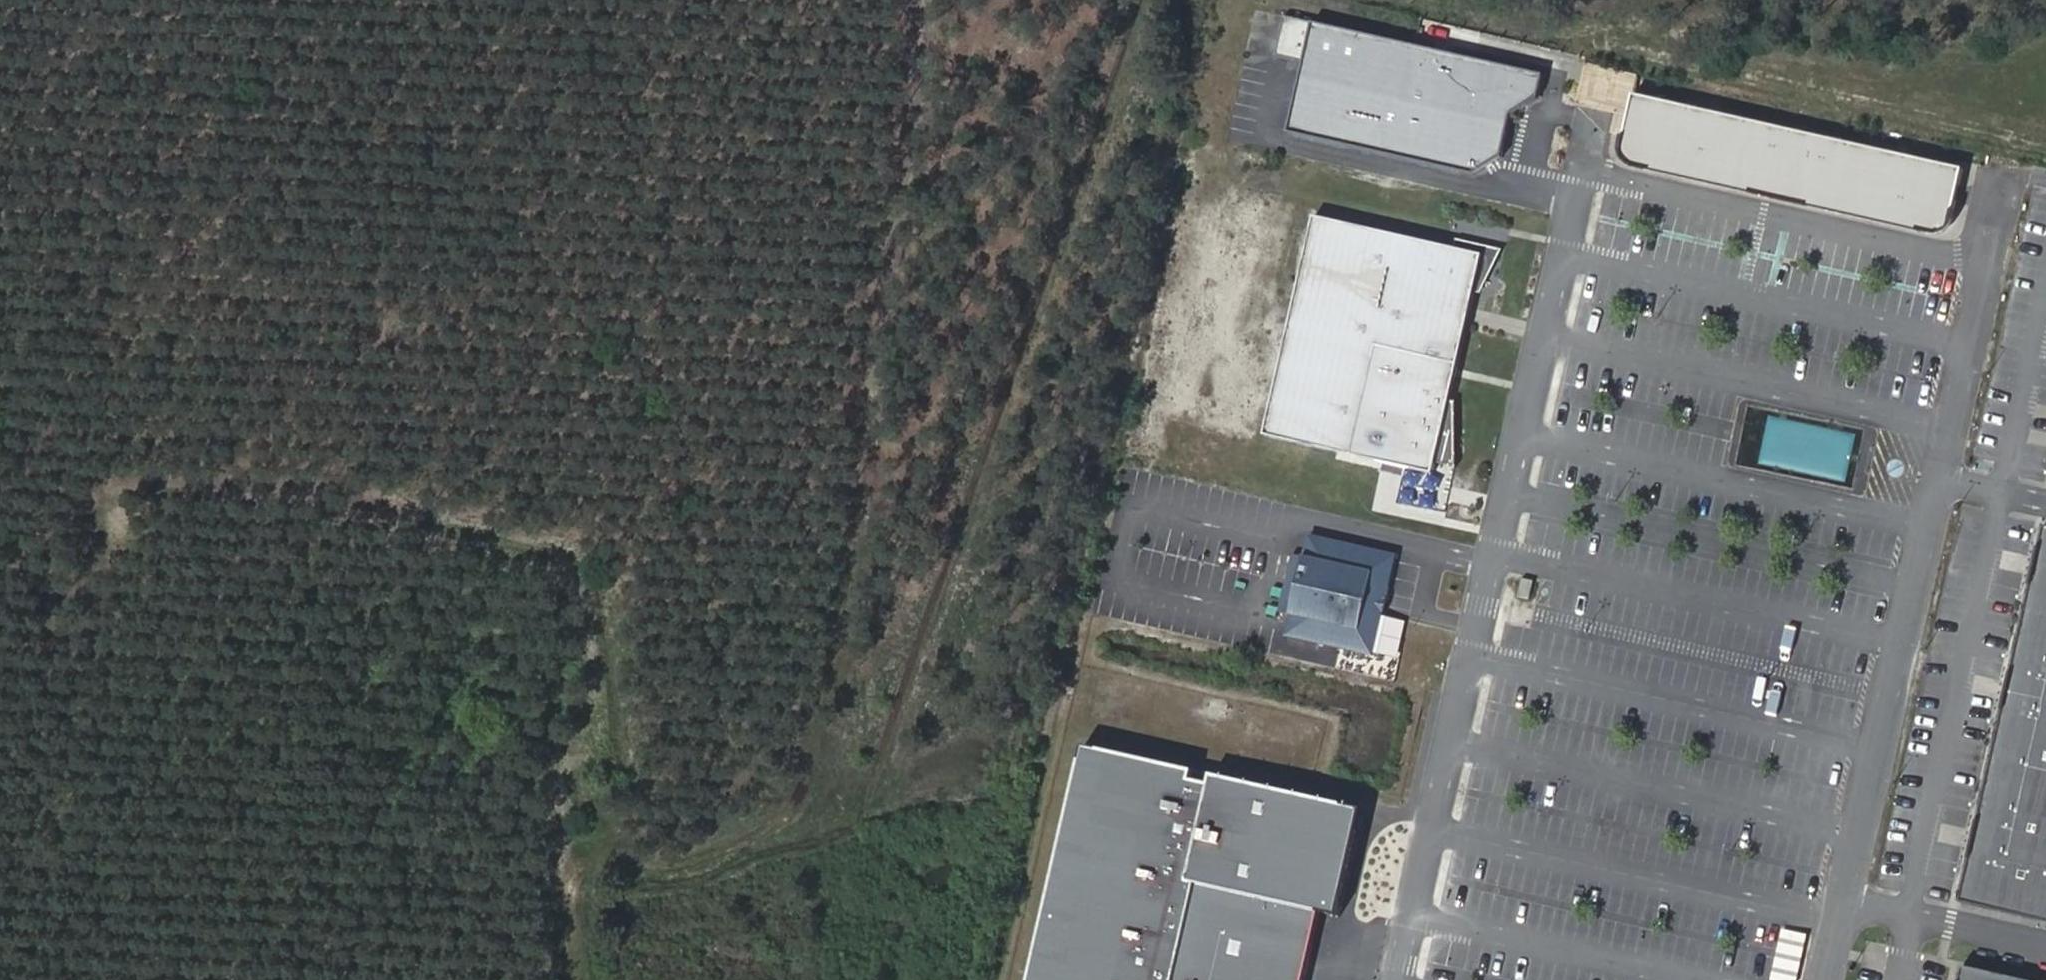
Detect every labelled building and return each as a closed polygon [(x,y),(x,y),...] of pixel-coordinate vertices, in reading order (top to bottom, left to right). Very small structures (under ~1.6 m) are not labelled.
[(1432,48),(1285,15),(1275,58),(1305,65),(1289,134),(1474,177),(1491,165),(1502,158),(1511,115),(1524,106),(1536,98),(1542,73),(1432,48)] [(1629,84),(1610,164),(1624,168),(1747,196),(1856,221),(1945,241),(1960,244),(1979,164),(1629,84)] [(1480,258),(1317,221),(1269,435),(1432,472),(1469,309),(1480,258)] [(2038,567),(2011,691),(1964,902),(2045,920),(2045,532),(2038,567)] [(1291,636),(1375,656),(1387,610),(1400,555),(1307,533),(1300,564),(1290,561),(1277,611),(1296,616),(1291,636)] [(1086,747),(1034,979),(1303,979),(1319,910),(1341,915),(1365,809),(1215,776),(1211,782),(1192,778),(1194,771),(1086,747)] [(1806,935),(1780,929),(1768,979),(1795,979),(1806,935)] [(1964,965),(1960,979),(2034,979),(1964,965)]
